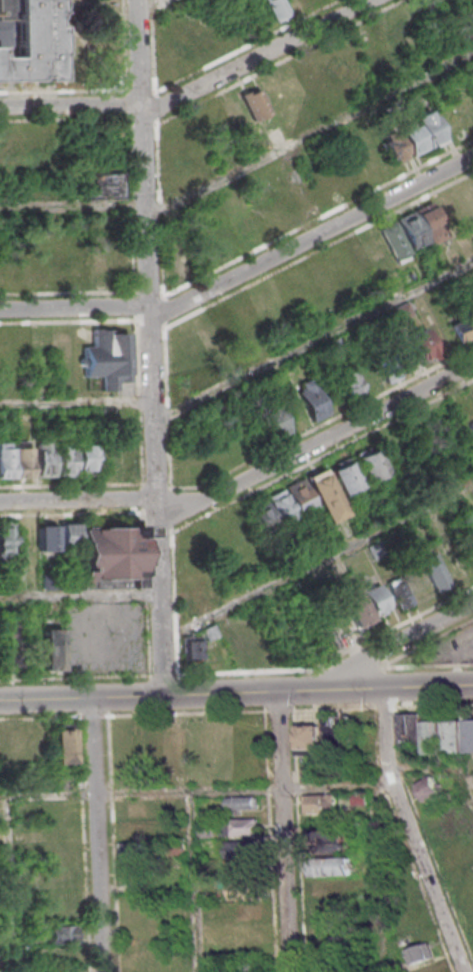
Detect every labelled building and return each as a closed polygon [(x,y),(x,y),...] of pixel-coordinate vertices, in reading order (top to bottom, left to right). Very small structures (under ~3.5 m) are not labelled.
[(32,82),(0,83),(0,0),(55,0),(55,14),(52,14),(52,19),(50,19),(51,29),(56,29),(57,55),(55,56),(56,81),(40,81),(40,78),(32,78),(32,82)] [(291,16),(284,0),(264,0),(274,23),(291,16)] [(240,97),(256,122),(272,111),(257,87),(240,97)] [(411,155),(446,141),(432,110),(398,124),(411,155)] [(393,166),(409,157),(394,131),(378,140),(393,166)] [(119,165),(100,165),(100,173),(82,173),(82,200),(119,200),(119,165)] [(447,238),(433,201),(395,216),(396,219),(377,226),(379,230),(359,238),(372,273),(394,264),(394,263),(411,257),(409,253),(447,238)] [(472,337),(472,331),(466,316),(448,324),(457,344),(472,337)] [(437,354),(426,327),(369,351),(383,383),(402,375),(420,367),(418,362),(437,354)] [(129,331),(92,331),(92,345),(83,346),(83,377),(101,376),(101,391),(115,391),(115,382),(130,382),(129,331)] [(347,399),(364,391),(351,366),(335,374),(347,399)] [(329,414),(312,377),(293,385),(311,422),(329,414)] [(291,432),(278,405),(260,414),(273,441),(291,432)] [(54,440),(37,440),(37,477),(54,476),(54,440)] [(76,441),(58,441),(58,477),(76,477),(76,441)] [(13,442),(0,442),(0,478),(13,478),(13,442)] [(96,475),(96,444),(79,444),(79,475),(96,475)] [(33,478),(33,445),(18,445),(18,478),(33,478)] [(356,453),(366,483),(387,475),(377,446),(356,453)] [(329,468),(342,496),(362,486),(349,458),(329,468)] [(327,470),(307,479),(327,524),(347,515),(327,470)] [(284,486),(285,488),(267,496),(282,528),(299,520),(298,518),(318,509),(303,478),(284,486)] [(279,526),(265,500),(251,507),(264,533),(279,526)] [(16,554),(16,523),(0,523),(0,554),(16,554)] [(57,525),(38,525),(38,552),(57,552),(57,525)] [(76,527),(77,589),(139,588),(138,575),(141,575),(139,525),(76,527)] [(466,577),(454,546),(440,551),(452,583),(466,577)] [(434,592),(449,585),(434,552),(419,558),(434,592)] [(44,587),(57,587),(57,574),(44,574),(44,587)] [(391,582),(399,608),(414,603),(405,577),(391,582)] [(364,588),(373,616),(390,611),(382,583),(364,588)] [(373,623),(357,587),(340,595),(356,630),(373,623)] [(322,656),(340,647),(330,625),(312,633),(322,656)] [(43,670),(62,670),(62,628),(43,628),(43,670)] [(200,636),(182,636),(182,662),(200,662),(200,636)] [(399,717),(400,751),(464,749),(463,715),(399,717)] [(327,717),(327,753),(355,753),(355,717),(327,717)] [(297,756),(321,755),(320,724),(297,724),(297,756)] [(74,763),(74,725),(55,725),(55,763),(74,763)] [(445,795),(436,775),(417,784),(427,804),(445,795)] [(306,794),(306,813),(337,813),(337,794),(306,794)] [(258,796),(227,796),(227,812),(258,812),(258,796)] [(222,835),(258,835),(258,819),(222,819),(222,835)] [(350,852),(350,830),(311,831),(311,853),(350,852)] [(257,840),(225,840),(225,858),(257,858),(257,840)] [(122,841),(122,861),(147,861),(147,841),(122,841)] [(311,858),(311,876),(351,876),(351,858),(311,858)] [(230,900),(257,900),(257,882),(230,882),(230,900)] [(72,907),(59,907),(59,920),(72,920),(72,907)] [(73,926),(46,926),(46,944),(73,944),(73,926)] [(435,957),(429,942),(408,950),(414,965),(435,957)]
